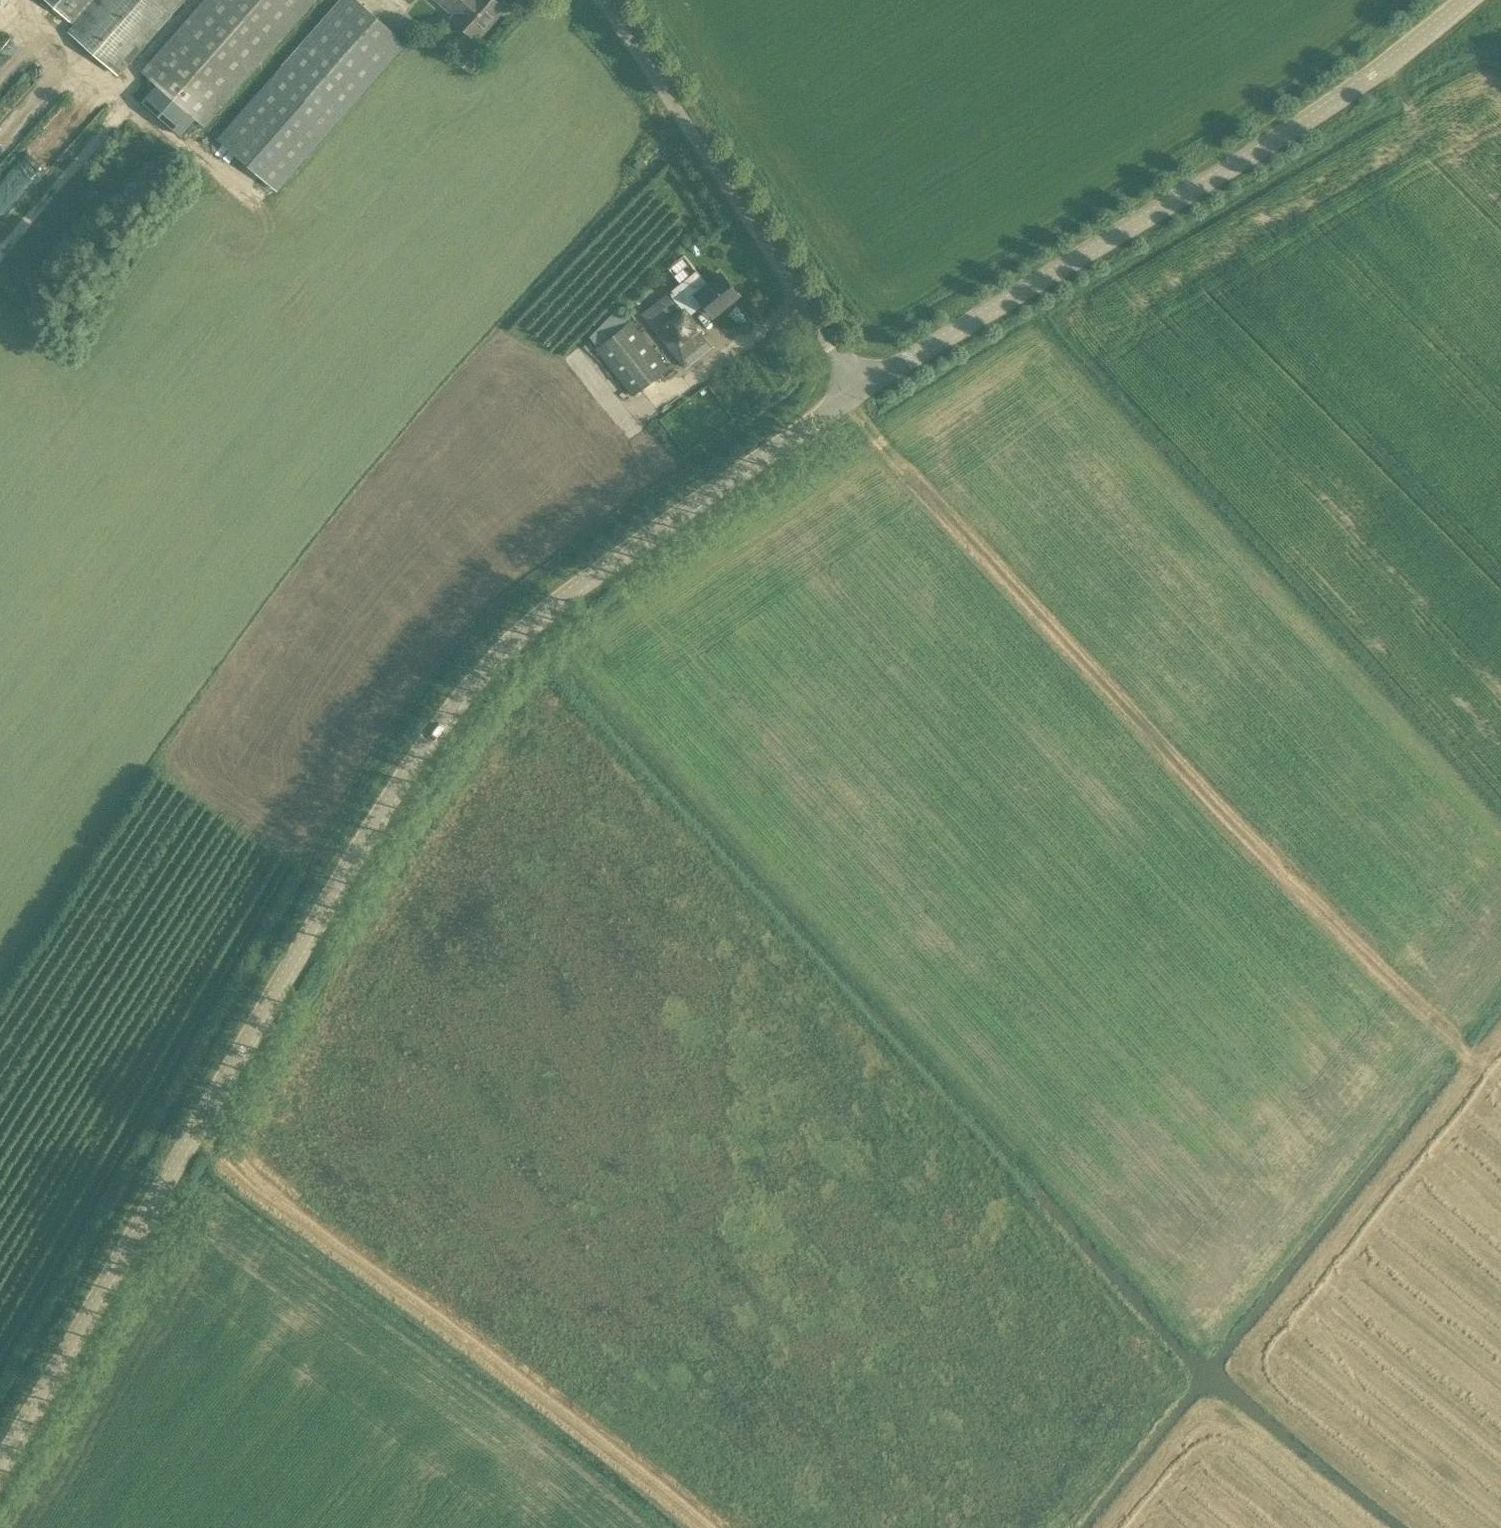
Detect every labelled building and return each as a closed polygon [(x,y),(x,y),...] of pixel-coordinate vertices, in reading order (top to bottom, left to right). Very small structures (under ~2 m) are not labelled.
[(72,23),(66,29),(117,74),(182,0),(46,0),(72,23)] [(141,70),(165,91),(153,105),(176,125),(186,114),(204,127),(317,0),(203,0),(141,70)] [(356,0),(339,0),(216,138),(277,191),(405,42),(356,0)] [(503,7),(495,0),(439,0),(454,13),(451,17),(475,38),(503,7)] [(46,172),(26,153),(0,181),(0,220),(46,172)] [(687,316),(704,303),(712,314),(737,294),(721,273),(707,284),(696,270),(667,292),(641,313),(683,368),(711,346),(687,316)] [(666,366),(631,322),(629,324),(618,309),(590,338),(599,349),(597,350),(631,393),(666,366)]
